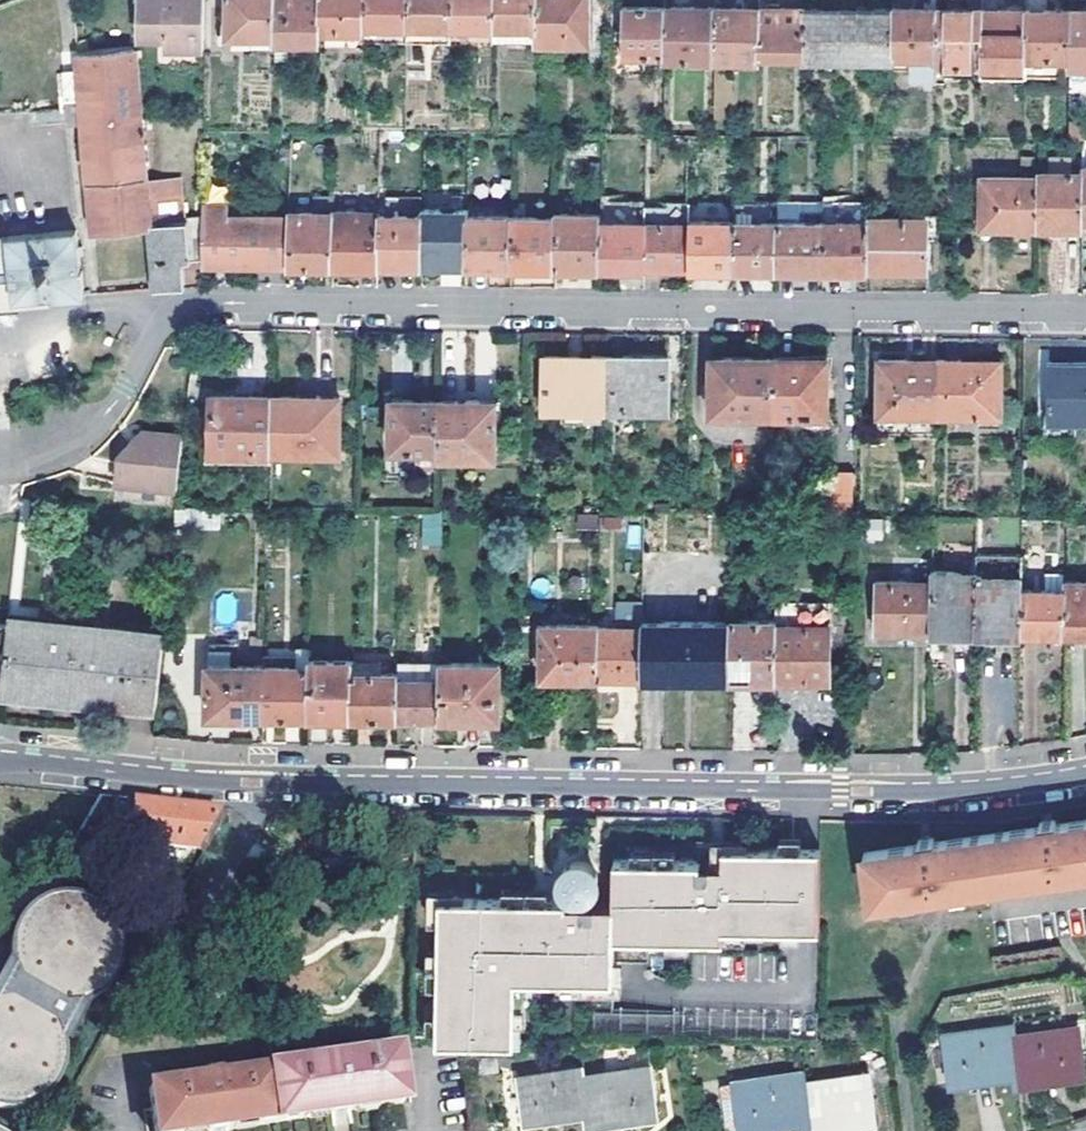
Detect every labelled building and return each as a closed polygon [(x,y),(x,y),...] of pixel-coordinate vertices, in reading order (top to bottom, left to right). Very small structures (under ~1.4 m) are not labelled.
[(140,30),(165,31),(164,43),(204,44),(205,0),(140,0),(140,30)] [(275,0),(228,0),(228,42),(275,42),(275,0)] [(275,42),(320,43),(320,27),(320,0),(275,0),(275,42)] [(365,0),(320,0),(320,27),(365,27),(365,0)] [(409,0),(365,0),(365,27),(409,27),(409,0)] [(451,27),(452,0),(409,0),(409,27),(451,27)] [(451,27),(494,27),(495,0),(452,0),(451,27)] [(537,0),(495,0),(494,27),(537,28),(537,0)] [(590,0),(537,0),(537,28),(536,41),(536,45),(589,46),(590,0)] [(624,55),(666,55),(666,7),(624,7),(624,55)] [(716,8),(666,7),(666,55),(666,59),(716,60),(716,8)] [(760,8),(716,8),(716,60),(760,60),(760,8)] [(805,9),(760,8),(760,60),(804,61),(804,58),(805,9)] [(894,9),(805,9),(804,58),(893,58),(893,54),(894,9)] [(938,10),(894,9),(893,54),(938,54),(938,10)] [(983,10),(938,10),(938,54),(937,78),(982,78),(983,10)] [(983,10),(982,78),(1026,79),(1027,59),(1027,11),(983,10)] [(1072,11),(1027,11),(1027,59),(1071,60),(1072,11)] [(1085,68),(1085,11),(1072,11),(1071,60),(1071,68),(1085,68)] [(365,42),(365,27),(320,27),(320,43),(365,42)] [(365,27),(365,42),(408,42),(409,27),(365,27)] [(409,27),(408,42),(451,42),(451,27),(409,27)] [(494,41),(494,27),(451,27),(451,42),(494,41)] [(494,27),(494,41),(536,41),(537,28),(494,27)] [(147,186),(137,44),(78,48),(93,229),(150,224),(156,288),(168,286),(200,282),(201,269),(202,255),(191,257),(187,218),(185,219),(183,201),(178,201),(177,184),(147,186)] [(1040,173),(1040,177),(1039,228),(1083,228),(1084,174),(1040,173)] [(1039,228),(1040,177),(982,176),(982,227),(1039,228)] [(385,202),(385,216),(423,216),(423,209),(423,203),(385,202)] [(230,208),(203,206),(202,255),(201,269),(229,270),(228,264),(290,265),(291,218),(230,217),(230,208)] [(779,208),(779,221),(823,220),(823,219),(823,209),(779,208)] [(423,209),(423,216),(422,266),(428,266),(467,266),(468,217),(468,210),(423,209)] [(291,212),(291,218),(290,265),(334,266),(335,214),(291,212)] [(335,212),(335,214),(334,266),(379,267),(379,265),(380,215),(380,213),(335,212)] [(557,213),(557,218),(556,267),(565,267),(601,267),(601,222),(601,213),(557,213)] [(385,216),(380,215),(379,265),(422,266),(423,216),(385,216)] [(926,217),(868,216),(868,219),(867,269),(926,269),(926,217)] [(512,217),(468,217),(467,266),(511,267),(512,217)] [(557,218),(512,217),(511,267),(556,267),(557,218)] [(823,219),(823,220),(822,269),(867,269),(868,219),(823,219)] [(690,220),(690,223),(689,268),(695,268),(734,268),(734,220),(690,220)] [(779,221),(734,220),(734,268),(771,268),(778,268),(779,221)] [(823,220),(779,221),(778,268),(822,269),(823,220)] [(646,222),(601,222),(601,267),(645,267),(646,222)] [(690,223),(646,222),(645,267),(668,268),(689,268),(690,223)] [(21,307),(20,299),(53,296),(53,298),(54,298),(85,295),(81,253),(78,253),(76,229),(8,237),(12,279),(0,280),(0,309),(21,307)] [(8,237),(0,238),(0,280),(12,279),(8,237)] [(20,299),(21,307),(54,304),(54,298),(53,298),(53,296),(20,299)] [(544,407),(606,408),(607,355),(545,354),(544,407)] [(670,356),(607,355),(606,408),(669,409),(670,356)] [(774,357),(713,356),(712,412),(774,412),(774,357)] [(827,358),(774,357),(774,412),(826,412),(827,358)] [(940,359),(879,358),(879,414),(940,415),(940,359)] [(1002,360),(940,359),(940,415),(979,415),(979,426),(1002,427),(1002,360)] [(1074,362),(1048,361),(1048,423),(1085,424),(1085,367),(1074,367),(1074,362)] [(273,452),(273,396),(211,396),(210,449),(204,448),(204,464),(272,463),(273,452)] [(339,396),(273,396),(273,452),(338,452),(339,396)] [(391,448),(439,448),(440,398),(392,398),(391,448)] [(496,399),(440,398),(439,448),(439,453),(496,454),(496,399)] [(178,499),(183,441),(143,438),(121,461),(118,494),(178,499)] [(833,470),(833,514),(855,514),(856,471),(833,470)] [(422,546),(442,546),(441,513),(421,514),(422,546)] [(619,528),(618,516),(577,517),(577,530),(619,528)] [(978,551),(978,570),(977,631),(1021,631),(1022,587),(1023,552),(978,551)] [(933,569),(933,580),(932,630),(977,631),(978,570),(933,569)] [(932,630),(933,580),(879,579),(879,597),(877,597),(877,629),(932,630)] [(1067,588),(1066,631),(1085,631),(1085,580),(1067,580),(1067,588)] [(1066,631),(1067,588),(1022,587),(1021,631),(1066,631)] [(776,600),(776,605),(775,679),(829,680),(831,601),(776,600)] [(732,618),(732,623),(731,678),(775,679),(776,605),(768,604),(767,619),(732,618)] [(159,705),(165,635),(11,618),(11,624),(5,689),(126,702),(159,705)] [(731,678),(732,623),(643,621),(642,627),(642,676),(731,678)] [(598,626),(598,623),(543,622),(541,676),(543,675),(543,681),(566,682),(566,676),(597,676),(598,626)] [(11,624),(0,623),(0,696),(4,697),(5,689),(11,624)] [(642,627),(598,626),(597,676),(642,676),(642,627)] [(310,660),(309,666),(309,717),(354,717),(354,671),(354,661),(310,660)] [(441,679),(440,718),(500,719),(501,664),(441,663),(441,679)] [(265,716),(265,665),(210,664),(210,716),(265,716)] [(309,666),(265,665),(265,716),(309,717),(309,666)] [(399,672),(354,671),(354,717),(398,717),(399,678),(399,672)] [(440,718),(441,679),(399,678),(398,717),(440,718)] [(220,809),(92,796),(79,832),(113,836),(114,830),(155,834),(154,842),(200,848),(220,809)] [(1041,819),(1042,827),(1058,824),(1057,817),(1049,818),(1041,819)] [(938,841),(920,843),(865,851),(872,901),(1085,872),(1085,821),(1058,824),(1042,827),(938,841)] [(919,835),(920,843),(938,841),(937,833),(928,834),(919,835)] [(782,846),(801,846),(801,835),(782,835),(782,846)] [(701,863),(723,864),(723,845),(723,838),(713,838),(713,847),(707,847),(701,847),(701,858),(701,863)] [(615,871),(615,904),(579,904),(569,903),(569,897),(549,897),(505,897),(441,896),(440,919),(440,955),(439,986),(439,1009),(439,1040),(517,1041),(518,980),(530,980),(559,981),(616,981),(616,939),(647,939),(691,939),(726,940),(726,929),(747,929),(820,928),(821,846),(801,846),(782,846),(723,845),(723,864),(701,863),(701,858),(676,858),(634,858),(615,858),(615,871)] [(634,847),(634,858),(676,858),(676,847),(634,847)] [(577,901),(579,902),(586,903),(592,901),(598,897),(602,892),(603,886),(603,879),(601,873),(596,868),(591,865),(584,864),(578,865),(572,868),(568,873),(565,879),(565,885),(566,892),(570,897),(572,899),(574,900),(577,901)] [(505,897),(549,897),(550,886),(505,886),(505,897)] [(429,919),(440,919),(441,896),(441,889),(430,889),(429,919)] [(62,1042),(81,1007),(91,1003),(100,997),(108,990),(114,981),(121,966),(122,955),(121,944),(118,934),(113,924),(107,916),(99,908),(89,903),(79,900),(68,898),(57,899),(47,902),(37,907),(28,914),(21,922),(16,932),(12,947),(12,958),(14,969),(0,994),(0,1111),(1,1111),(6,1112),(17,1111),(28,1109),(33,1106),(42,1101),(50,1093),(53,1089),(59,1080),(62,1069),(64,1058),(62,1042)] [(726,940),(747,940),(747,929),(726,929),(726,940)] [(647,950),(691,950),(691,939),(647,939),(647,950)] [(428,986),(439,986),(440,955),(429,955),(428,986)] [(530,980),(518,980),(518,1022),(529,1022),(530,980)] [(558,992),(620,992),(620,981),(616,981),(559,981),(558,992)] [(428,1040),(439,1040),(439,1009),(428,1009),(428,1040)] [(819,1045),(819,1016),(615,1013),(614,1043),(724,1044),(819,1045)] [(1012,1026),(1021,1084),(1085,1074),(1085,1072),(1079,1025),(1016,1035),(1014,1026),(1012,1026)] [(1019,1085),(1021,1084),(1012,1026),(946,1036),(953,1083),(1017,1073),(1019,1085)] [(151,1090),(157,1130),(222,1130),(341,1113),(405,1104),(397,1054),(151,1090)] [(524,1122),(588,1113),(590,1124),(592,1124),(584,1066),(517,1075),(524,1122)] [(586,1066),(584,1066),(592,1124),(658,1115),(651,1067),(587,1075),(586,1066)] [(804,1073),(801,1074),(809,1130),(875,1121),(868,1074),(805,1083),(804,1073)] [(809,1130),(801,1074),(721,1085),(727,1123),(740,1121),(741,1130),(805,1122),(806,1130),(809,1130)]
